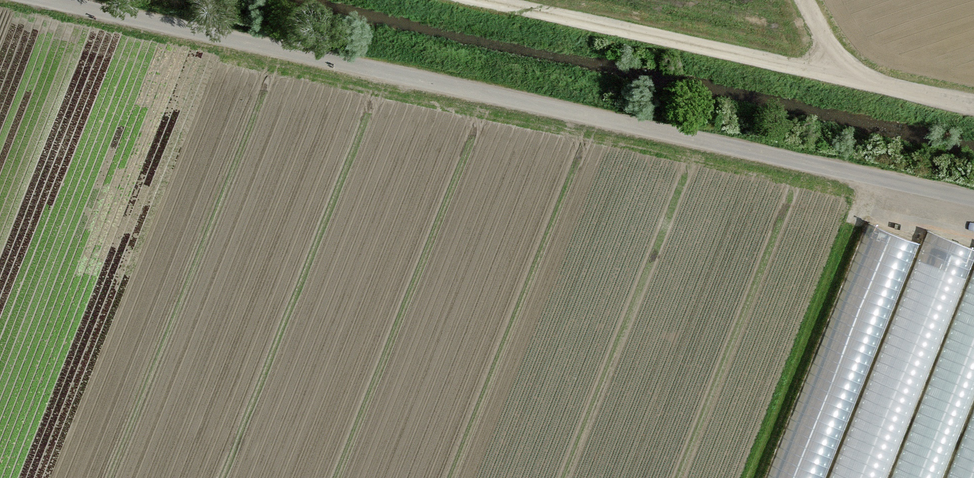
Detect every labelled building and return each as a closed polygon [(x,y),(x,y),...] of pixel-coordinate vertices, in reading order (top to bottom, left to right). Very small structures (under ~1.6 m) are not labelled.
[(757,477),(973,477),(973,247),(842,206),(757,477)]
